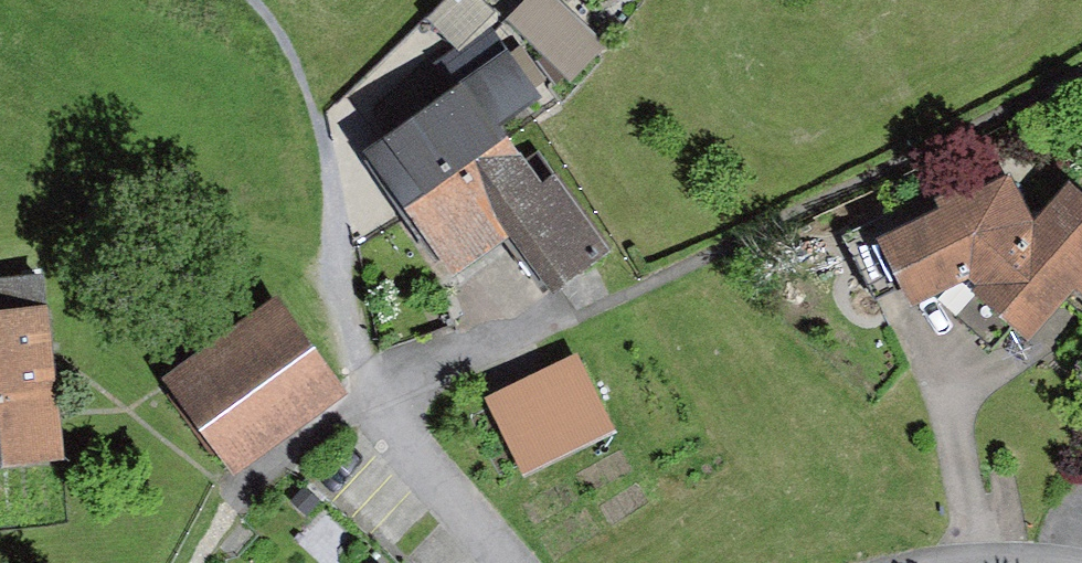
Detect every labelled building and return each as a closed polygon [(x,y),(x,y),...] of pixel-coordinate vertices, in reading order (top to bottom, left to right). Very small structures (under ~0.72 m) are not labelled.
[(619,34),(586,0),(522,0),(520,2),(584,68),(619,34)] [(442,78),(356,149),(436,275),(452,270),(481,326),(593,255),(539,173),(522,184),(485,133),(530,116),(498,56),(442,78)] [(977,292),(1033,225),(1011,177),(975,196),(969,180),(933,199),(940,213),(876,246),(911,314),(967,284),(977,292)] [(970,301),(1027,349),(1073,294),(1081,302),(1081,196),(1068,184),(1033,225),(977,292),(970,301)] [(0,307),(0,462),(39,460),(29,305),(0,307)] [(266,305),(147,381),(205,471),(324,395),(266,305)] [(573,355),(485,400),(525,478),(614,432),(573,355)]
